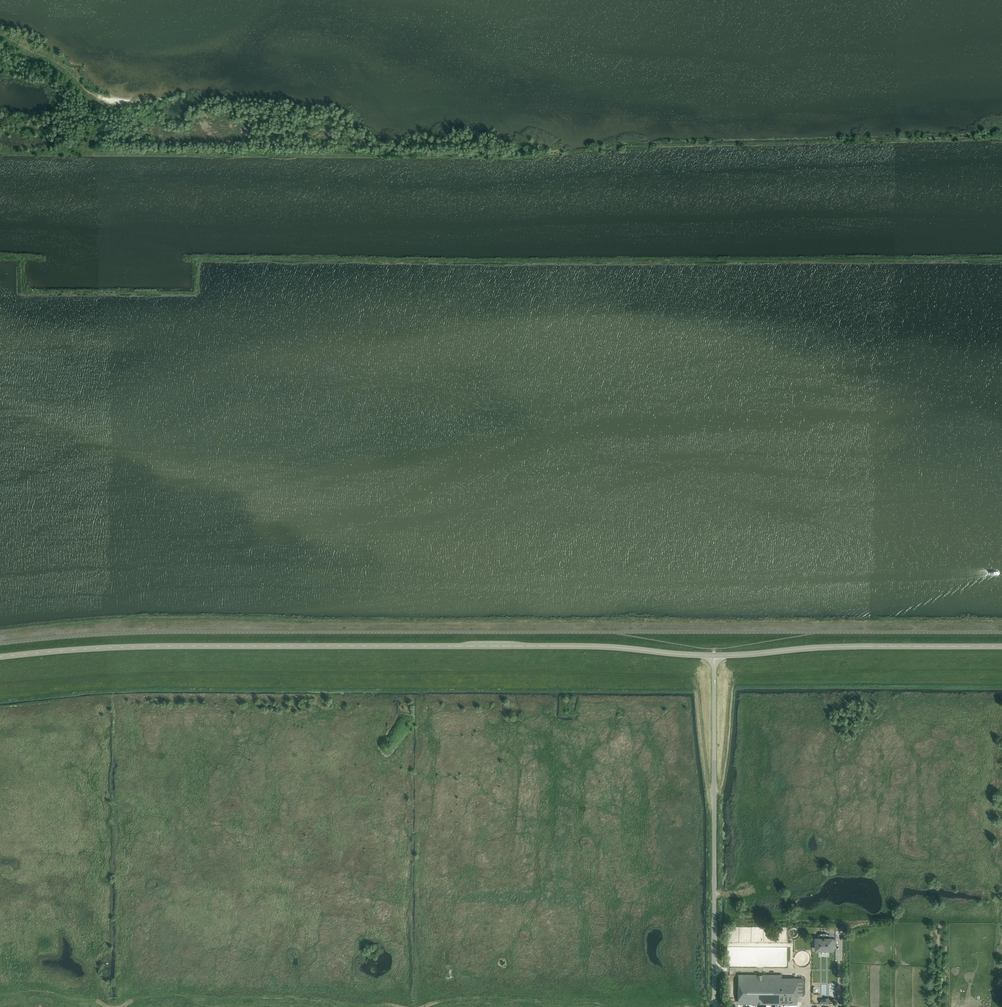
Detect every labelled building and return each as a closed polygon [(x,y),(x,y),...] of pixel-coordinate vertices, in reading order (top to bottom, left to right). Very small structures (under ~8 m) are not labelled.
[(827,934),(821,934),(820,934),(819,935),(818,936),(818,939),(815,939),(815,950),(821,950),(821,951),(827,951),(827,950),(832,950),(832,944),(835,944),(835,939),(832,939),(832,938),(829,939),(829,936),(829,935),(828,935),(828,934),(827,934)] [(733,996),(733,974),(725,974),(725,996),(733,996)] [(738,1003),(797,1003),(797,995),(802,995),(802,980),(797,980),(797,979),(797,985),(781,984),(781,976),(738,975),(738,1003)]
